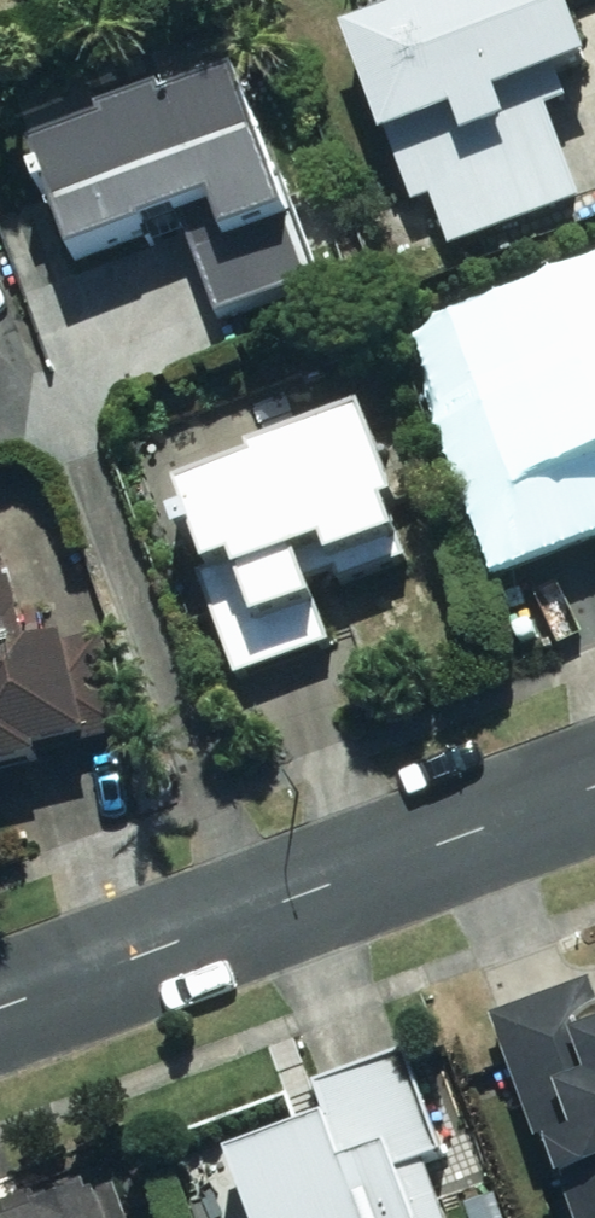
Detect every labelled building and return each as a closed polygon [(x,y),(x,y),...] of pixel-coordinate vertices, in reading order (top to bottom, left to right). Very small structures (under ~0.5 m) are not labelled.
[(433,12),(361,37),(422,208),(443,201),(459,247),(594,199),(556,94),(594,80),(594,37),(582,0),(429,0),(433,12)] [(84,254),(192,216),(229,320),(326,286),(252,75),(46,148),(84,254)] [(498,344),(449,361),(515,560),(594,534),(594,473),(586,447),(594,444),(594,310),(568,320),(563,306),(493,330),(498,344)] [(197,495),(225,577),(210,582),(246,687),(343,654),(318,582),(423,546),(384,432),(197,495)] [(52,753),(131,734),(106,632),(32,649),(0,512),(0,773),(53,761),(52,753)] [(578,1217),(594,1217),(594,989),(590,977),(501,1011),(578,1217)] [(265,1217),(449,1217),(430,1168),(454,1159),(415,1056),(323,1090),(335,1123),(243,1157),(265,1217)] [(107,1190),(33,1217),(118,1217),(107,1190)]
